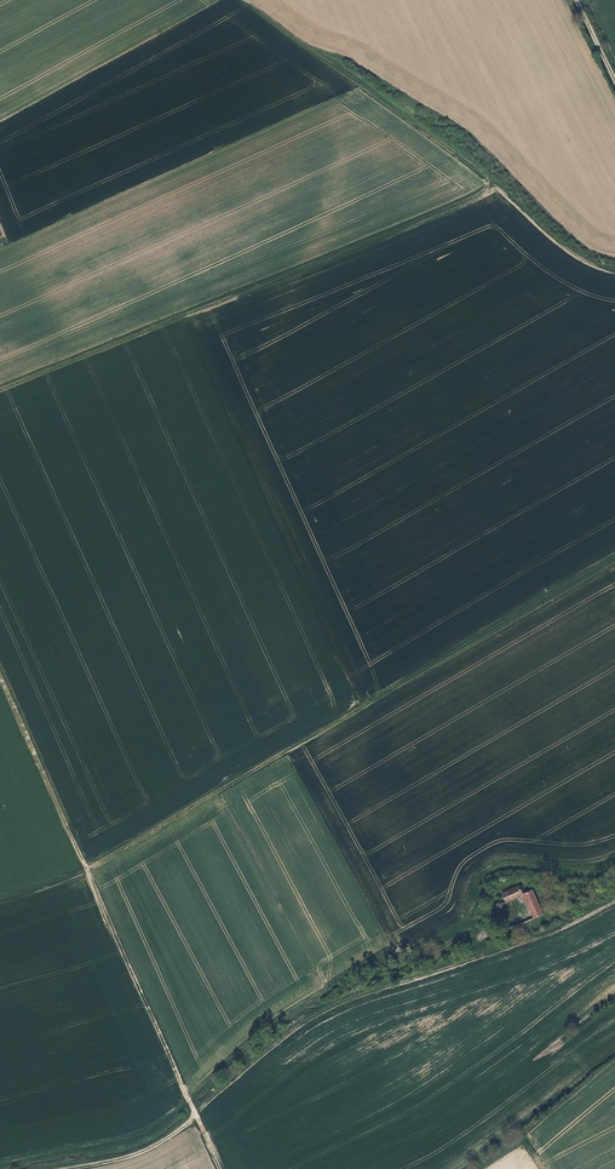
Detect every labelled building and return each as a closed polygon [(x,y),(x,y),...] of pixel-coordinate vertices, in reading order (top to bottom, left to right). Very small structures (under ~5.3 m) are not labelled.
[(520,887),(502,895),(506,903),(507,902),(524,895),(520,887)] [(543,915),(532,891),(524,895),(534,919),(543,915)] [(508,930),(517,926),(507,902),(506,903),(498,906),(508,930)]
